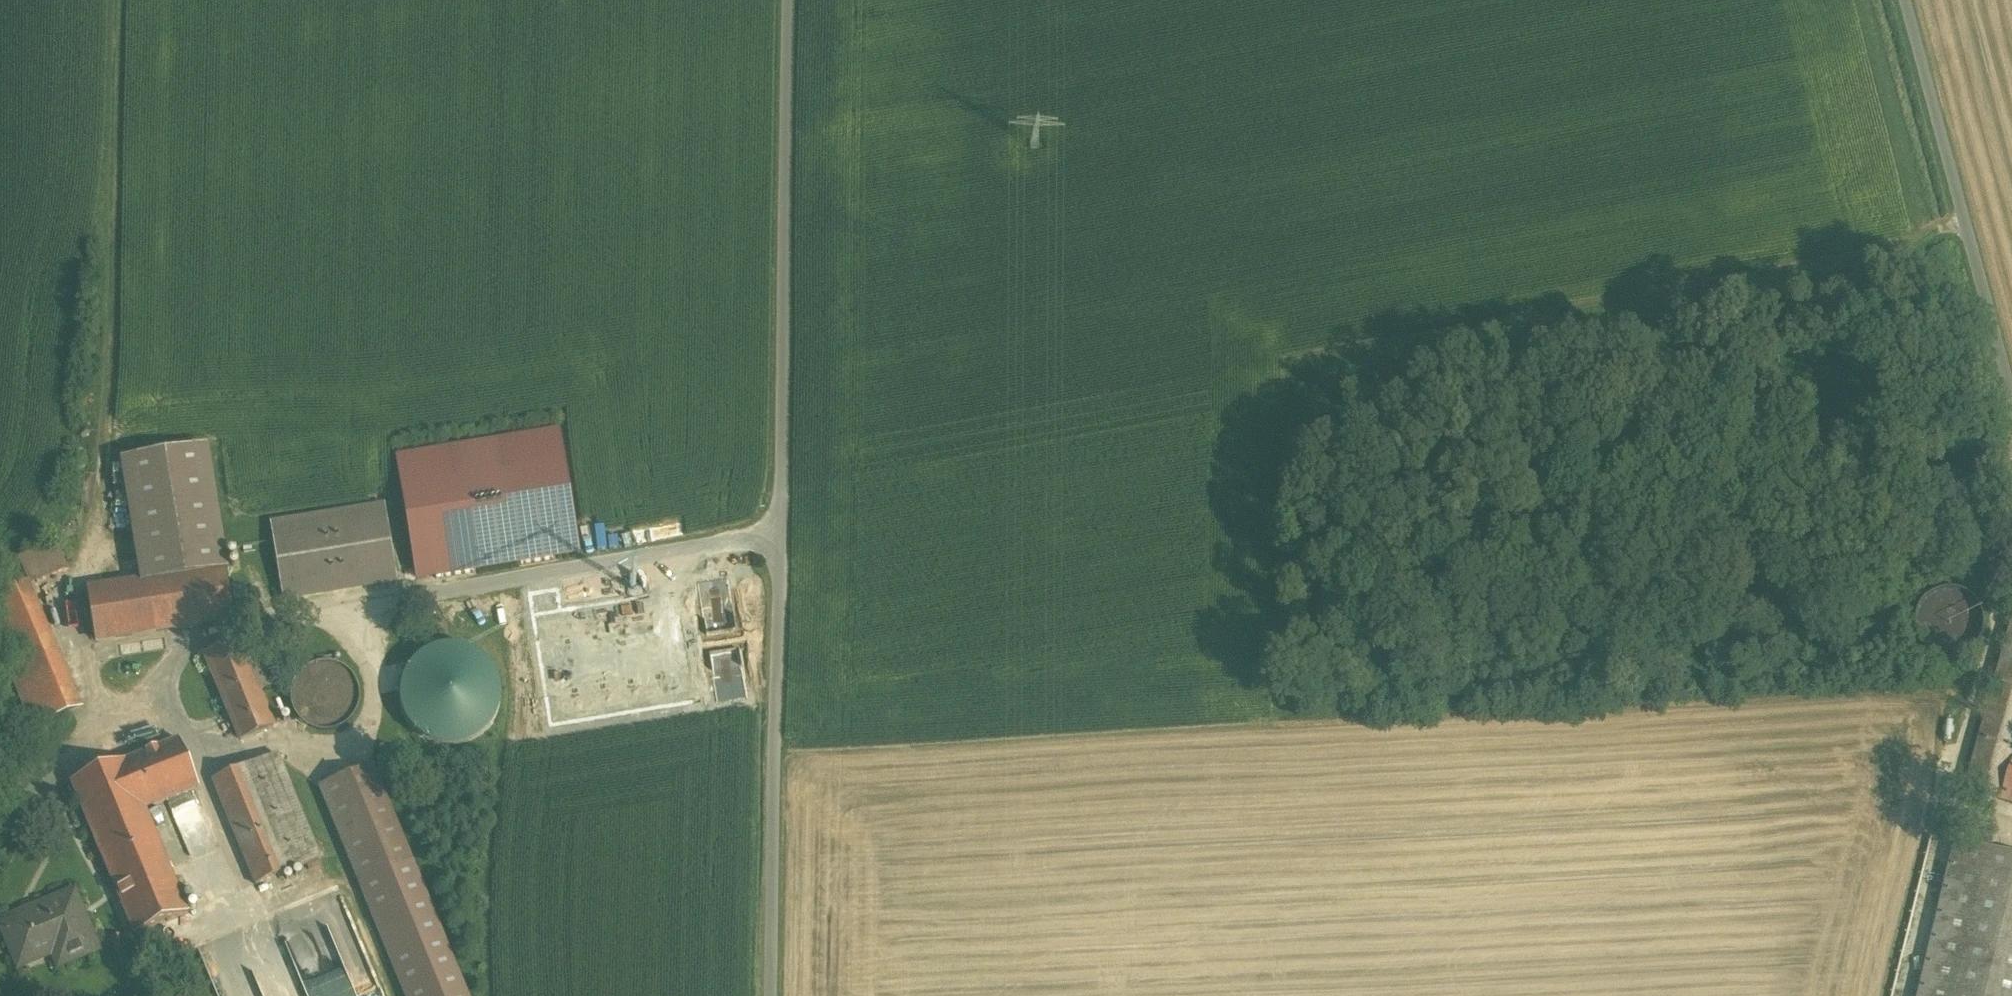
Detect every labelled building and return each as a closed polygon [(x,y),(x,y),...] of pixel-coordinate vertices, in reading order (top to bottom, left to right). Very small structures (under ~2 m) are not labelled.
[(559,431),(397,458),(417,576),(578,550),(559,431)] [(95,640),(233,618),(206,447),(124,460),(143,581),(86,590),(95,640)] [(271,524),(284,599),(397,580),(384,505),(271,524)] [(17,558),(29,586),(67,570),(55,542),(17,558)] [(0,594),(0,648),(34,728),(80,708),(26,583),(0,594)] [(245,587),(232,589),(234,604),(248,602),(245,587)] [(1918,615),(1917,622),(1917,628),(1919,635),(1922,641),(1926,647),(1931,652),(1937,655),(1943,657),(1950,658),(1957,657),(1964,655),(1970,652),(1975,648),(1980,642),(1983,636),(1985,629),(1985,623),(1984,616),(1982,609),(1978,603),(1974,598),(1968,594),(1962,591),(1955,590),(1948,590),(1941,591),(1935,594),(1929,597),(1924,602),(1920,608),(1918,615)] [(1966,790),(2002,800),(2002,799),(2011,763),(2011,623),(1966,790)] [(240,740),(272,727),(238,641),(206,654),(240,740)] [(405,685),(403,695),(403,705),(405,715),(409,724),(415,733),(422,740),(431,745),(440,749),(450,750),(460,750),(470,747),(479,743),(488,737),(494,729),(499,720),(502,710),(503,700),(502,690),(499,680),(494,671),(488,664),(480,657),(471,653),(461,650),(451,650),(441,651),(431,655),(422,660),(415,667),(409,675),(405,685)] [(290,694),(290,701),(292,708),(295,715),(299,720),(304,725),(311,728),(317,730),(324,731),(331,730),(338,728),(344,724),(350,719),(354,713),(356,707),(358,700),(358,693),(356,686),(353,679),(349,674),(343,669),(337,666),(330,664),(323,663),(316,664),(309,666),(303,670),(298,675),(294,681),(291,687),(290,694)] [(134,935),(188,913),(145,809),(199,787),(179,739),(71,783),(134,935)] [(256,885),(320,858),(277,754),(213,780),(256,885)] [(2002,799),(2011,802),(2011,763),(2002,799)] [(360,881),(410,861),(372,766),(322,787),(360,881)] [(211,843),(198,815),(179,823),(192,852),(211,843)] [(1956,841),(1919,995),(2011,995),(2011,854),(1956,841)] [(348,873),(304,891),(325,940),(368,923),(348,873)] [(0,923),(0,924),(18,967),(53,952),(59,966),(98,950),(73,892),(0,923)] [(345,964),(328,970),(325,960),(310,965),(312,971),(300,975),(308,995),(356,995),(345,964)]
